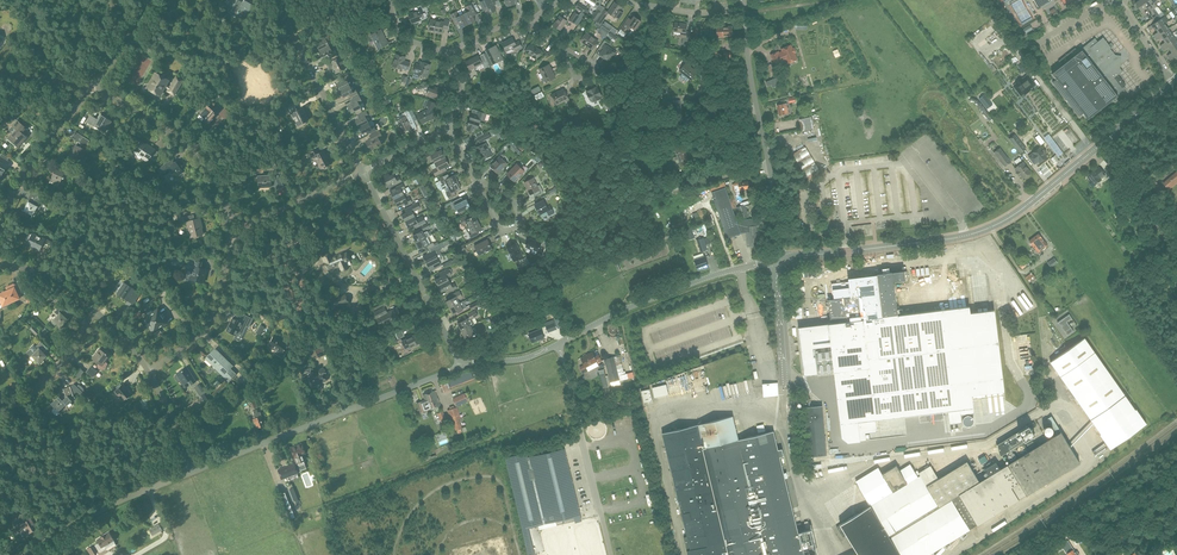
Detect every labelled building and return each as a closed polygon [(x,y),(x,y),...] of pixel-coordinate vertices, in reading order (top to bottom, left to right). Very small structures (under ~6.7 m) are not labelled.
[(225,2),(248,15),(253,5),(244,0),(242,3),(237,1),(238,0),(226,0),(225,2)] [(480,2),(484,10),(488,9),(490,13),(496,10),(494,5),(497,4),(495,1),(498,0),(484,0),(480,2)] [(591,0),(596,3),(594,6),(597,8),(602,0),(592,0),(591,0)] [(1037,8),(1051,0),(1032,0),(1037,8)] [(1141,0),(1139,0),(1135,3),(1143,15),(1146,13),(1143,10),(1146,8),(1141,0)] [(1149,0),(1141,0),(1146,8),(1149,6),(1151,10),(1154,8),(1151,4),(1149,0)] [(586,8),(578,2),(575,6),(583,12),(584,11),(586,8)] [(614,2),(608,12),(608,13),(615,17),(616,16),(619,18),(624,11),(620,9),(622,7),(614,2)] [(463,14),(469,24),(475,20),(473,16),(477,14),(471,4),(465,7),(467,12),(463,14)] [(413,23),(421,20),(421,19),(424,17),(421,9),(409,14),(413,23)] [(602,22),(608,13),(608,12),(605,9),(598,19),(602,22)] [(592,18),(596,20),(601,13),(597,10),(592,18)] [(469,24),(463,14),(459,16),(457,11),(450,14),(454,22),(458,20),(462,27),(469,24)] [(574,12),(569,20),(574,23),(579,15),(574,12)] [(560,16),(554,25),(561,30),(567,21),(560,16)] [(624,36),(627,32),(631,27),(635,30),(641,21),(634,16),(629,23),(626,21),(621,28),(621,29),(618,32),(624,36)] [(1156,29),(1165,23),(1161,18),(1148,27),(1149,30),(1154,27),(1156,29)] [(448,29),(450,20),(445,19),(444,22),(431,19),(429,30),(443,32),(444,28),(448,29)] [(674,27),(674,31),(677,32),(681,32),(680,37),(683,38),(682,43),(684,43),(683,46),(687,47),(688,39),(690,39),(690,38),(691,38),(692,34),(691,33),(691,32),(688,31),(686,31),(686,27),(687,24),(681,23),(675,22),(674,27)] [(1165,23),(1156,29),(1158,32),(1153,35),(1155,38),(1168,28),(1165,23)] [(716,31),(715,32),(715,34),(716,35),(717,36),(717,37),(725,37),(725,36),(732,36),(732,26),(724,26),(724,25),(717,25),(717,26),(717,30),(716,31)] [(1030,25),(1023,28),(1026,33),(1033,29),(1030,25)] [(605,37),(610,31),(602,26),(598,32),(605,37)] [(1172,33),(1168,28),(1155,38),(1156,40),(1161,37),(1163,39),(1172,33)] [(381,30),(372,35),(378,48),(388,43),(381,30)] [(598,41),(587,33),(581,41),(592,49),(598,41)] [(1172,33),(1163,39),(1165,42),(1160,45),(1162,48),(1175,39),(1172,33)] [(319,50),(328,45),(326,41),(329,40),(327,34),(319,38),(321,41),(316,44),(319,50)] [(515,43),(513,37),(502,43),(506,51),(514,47),(516,51),(523,47),(519,41),(515,43)] [(1058,61),(1062,65),(1052,73),(1056,79),(1052,82),(1079,116),(1083,113),(1088,119),(1115,97),(1116,98),(1123,93),(1122,92),(1124,91),(1124,88),(1123,87),(1125,86),(1125,84),(1118,75),(1123,71),(1120,68),(1120,65),(1121,56),(1115,55),(1110,48),(1111,48),(1109,44),(1103,37),(1097,41),(1095,38),(1078,51),(1075,48),(1058,61)] [(1175,39),(1162,48),(1163,50),(1168,47),(1170,50),(1176,45),(1176,41),(1175,39)] [(541,51),(531,44),(525,51),(536,59),(541,51)] [(331,50),(328,45),(319,50),(322,57),(327,54),(329,57),(337,53),(334,48),(331,50)] [(616,52),(605,45),(603,48),(604,49),(600,55),(604,58),(605,58),(609,61),(616,52)] [(780,52),(775,55),(778,60),(774,62),(776,66),(780,64),(779,63),(786,59),(787,61),(796,57),(794,52),(796,51),(794,48),(792,49),(791,45),(782,49),(783,52),(780,53),(780,52)] [(1170,50),(1172,52),(1167,55),(1169,58),(1176,52),(1176,45),(1170,50)] [(503,59),(496,46),(487,51),(493,64),(503,59)] [(348,55),(356,51),(354,47),(346,50),(348,55)] [(716,49),(709,47),(707,55),(723,59),(723,55),(718,53),(715,51),(716,49)] [(1169,58),(1170,61),(1175,57),(1176,60),(1176,52),(1169,58)] [(405,57),(396,54),(392,66),(402,69),(402,67),(408,69),(410,62),(404,61),(405,57)] [(689,58),(684,54),(681,58),(687,62),(689,58)] [(364,63),(369,61),(367,56),(360,59),(362,65),(365,63),(364,63)] [(482,63),(479,56),(473,58),(466,61),(470,70),(482,63)] [(340,57),(326,64),(328,68),(332,66),(335,73),(346,68),(340,57)] [(416,64),(412,78),(418,79),(419,74),(427,76),(430,65),(422,62),(421,66),(416,64)] [(686,63),(680,70),(682,73),(680,76),(686,81),(689,78),(691,80),(697,73),(691,68),(692,68),(686,63)] [(542,72),(539,74),(541,78),(544,77),(546,81),(555,77),(549,65),(540,69),(542,72)] [(164,87),(168,89),(169,86),(166,84),(168,80),(156,73),(147,89),(159,96),(164,87)] [(337,85),(336,86),(338,90),(339,89),(340,91),(349,86),(353,84),(354,83),(352,79),(351,80),(348,74),(339,79),(341,82),(336,84),(337,85)] [(176,75),(169,86),(178,91),(184,80),(176,75)] [(1014,85),(1013,86),(1021,95),(1024,93),(1024,94),(1027,92),(1030,89),(1029,88),(1035,85),(1035,84),(1028,75),(1027,75),(1022,79),(1021,78),(1016,82),(1016,83),(1014,85)] [(779,76),(766,82),(767,86),(771,84),(772,87),(777,85),(776,83),(781,81),(779,76)] [(340,92),(339,92),(341,96),(342,96),(343,97),(349,94),(350,97),(358,94),(357,92),(357,91),(353,84),(349,86),(340,91),(340,92)] [(597,86),(586,92),(592,102),(602,97),(597,86)] [(430,88),(428,95),(441,100),(444,90),(439,88),(439,87),(430,88)] [(668,94),(667,89),(664,89),(664,87),(661,88),(662,90),(655,92),(656,96),(658,96),(660,96),(660,98),(663,98),(662,95),(668,94)] [(564,89),(552,95),(556,103),(568,98),(564,89)] [(984,94),(979,99),(986,108),(992,104),(984,94)] [(362,112),(360,108),(359,104),(362,103),(359,96),(352,99),(354,102),(347,106),(351,113),(354,111),(356,115),(362,112)] [(975,103),(987,117),(990,115),(978,99),(971,97),(970,100),(975,103)] [(429,109),(418,114),(423,123),(430,119),(436,116),(434,110),(436,103),(428,100),(426,106),(428,107),(429,109)] [(786,108),(785,103),(777,105),(779,115),(788,113),(787,108),(786,108)] [(308,120),(302,109),(298,111),(295,105),(287,109),(291,115),(292,114),(297,125),(308,120)] [(207,106),(199,115),(205,119),(205,118),(209,121),(216,113),(207,106)] [(19,114),(10,107),(6,111),(10,114),(15,119),(19,114)] [(223,107),(218,113),(225,119),(231,113),(223,107)] [(416,126),(408,109),(404,112),(406,116),(400,119),(402,123),(399,124),(403,132),(412,127),(413,128),(416,126)] [(359,119),(355,121),(358,127),(368,122),(370,120),(369,117),(366,111),(358,116),(359,119)] [(472,112),(470,119),(480,122),(481,119),(484,120),(487,113),(480,111),(479,115),(472,112)] [(814,129),(813,126),(811,116),(810,113),(799,115),(802,131),(814,129)] [(91,116),(87,122),(95,127),(95,125),(104,131),(110,121),(106,118),(106,119),(101,116),(98,120),(91,116)] [(470,119),(468,126),(467,129),(476,133),(480,122),(470,119)] [(10,132),(12,134),(8,138),(17,146),(25,137),(22,135),(28,129),(17,120),(12,125),(14,128),(10,132)] [(368,122),(358,127),(361,134),(366,132),(367,135),(376,130),(374,126),(374,125),(374,124),(374,123),(374,122),(373,121),(371,121),(368,122)] [(1042,130),(1038,133),(1044,141),(1048,138),(1042,130)] [(373,138),(365,142),(370,150),(381,144),(378,139),(382,137),(379,131),(371,135),(373,138)] [(89,141),(83,137),(76,132),(72,138),(77,142),(71,156),(81,160),(85,151),(89,141)] [(483,134),(477,137),(480,143),(489,138),(486,132),(483,134)] [(1009,138),(1020,153),(1026,148),(1015,134),(1009,138)] [(141,158),(147,162),(155,150),(149,146),(149,147),(141,141),(134,151),(142,157),(141,158)] [(483,159),(491,155),(486,143),(477,148),(483,159)] [(679,143),(672,145),(673,150),(675,149),(677,156),(674,157),(675,160),(678,158),(681,166),(689,163),(686,156),(687,156),(685,150),(683,145),(680,146),(679,143)] [(794,156),(806,149),(805,146),(793,154),(794,156)] [(1042,149),(1041,150),(1039,147),(1032,153),(1028,156),(1034,164),(1038,161),(1039,163),(1047,157),(1045,154),(1046,154),(1047,152),(1047,151),(1045,149),(1044,149),(1042,149)] [(1000,148),(994,152),(1005,166),(1011,162),(1000,148)] [(317,149),(309,153),(313,159),(315,158),(321,169),(329,164),(325,156),(326,155),(323,151),(319,153),(317,149)] [(435,162),(446,157),(442,150),(437,152),(436,149),(426,154),(429,159),(432,157),(435,162)] [(1058,151),(1054,154),(1058,160),(1062,157),(1058,151)] [(1101,155),(1105,160),(1111,156),(1107,151),(1101,155)] [(799,164),(811,156),(810,154),(798,162),(799,164)] [(1018,154),(1012,158),(1016,164),(1018,166),(1015,168),(1017,171),(1016,172),(1019,176),(1020,175),(1023,178),(1031,172),(1023,162),(1021,163),(1020,161),(1022,160),(1018,154)] [(498,173),(507,163),(500,156),(491,166),(498,173)] [(446,157),(435,162),(437,167),(433,170),(435,175),(447,170),(445,167),(449,164),(446,157)] [(164,177),(171,172),(176,178),(179,176),(183,173),(175,162),(174,163),(171,159),(164,165),(158,170),(161,174),(161,173),(164,177)] [(802,169),(803,171),(816,164),(814,161),(802,169)] [(524,171),(517,164),(508,173),(515,180),(524,171)] [(55,169),(50,181),(54,183),(58,185),(64,174),(65,174),(67,170),(58,166),(57,170),(55,169)] [(1089,183),(1092,187),(1101,180),(1100,177),(1105,174),(1099,167),(1094,171),(1094,170),(1087,175),(1091,182),(1089,183)] [(808,179),(820,171),(819,169),(807,177),(808,179)] [(1176,183),(1176,171),(1163,183),(1169,190),(1176,183)] [(389,173),(383,176),(387,185),(393,182),(395,185),(402,181),(399,176),(396,178),(394,173),(390,175),(389,173)] [(440,180),(439,181),(441,185),(443,189),(446,188),(448,186),(453,184),(458,181),(456,178),(455,175),(450,177),(448,174),(446,175),(439,178),(440,180)] [(279,178),(273,181),(269,181),(269,176),(258,177),(259,187),(275,186),(276,189),(283,186),(279,178)] [(540,184),(538,186),(533,178),(525,182),(529,189),(527,189),(530,195),(533,193),(535,196),(544,192),(540,184)] [(446,188),(445,188),(446,192),(448,195),(450,199),(456,196),(454,191),(461,188),(458,181),(453,184),(448,186),(446,188)] [(685,191),(682,181),(671,185),(673,190),(672,191),(673,196),(675,195),(675,194),(676,194),(676,196),(680,194),(680,192),(685,191)] [(734,191),(739,190),(744,190),(744,189),(749,188),(748,181),(738,182),(738,183),(734,183),(734,186),(733,187),(734,191)] [(1152,186),(1157,192),(1162,188),(1156,182),(1152,186)] [(391,193),(392,194),(391,194),(393,198),(394,198),(395,199),(404,194),(408,192),(403,183),(395,187),(397,190),(391,193)] [(550,195),(556,192),(555,190),(557,189),(555,186),(553,187),(554,189),(549,191),(550,195)] [(725,186),(711,190),(727,237),(741,233),(746,232),(747,246),(761,245),(759,218),(737,220),(725,186)] [(406,199),(404,194),(395,199),(398,205),(403,203),(405,206),(413,202),(410,197),(406,199)] [(741,218),(748,216),(746,211),(747,211),(745,204),(746,204),(744,196),(740,197),(741,201),(740,202),(741,206),(736,207),(738,213),(739,213),(741,218)] [(28,201),(23,211),(32,216),(37,207),(39,207),(42,201),(36,197),(32,204),(28,201)] [(455,209),(458,207),(461,211),(470,206),(467,199),(463,200),(461,197),(451,202),(453,206),(455,209)] [(543,200),(535,204),(540,214),(541,214),(543,217),(548,215),(549,216),(554,213),(550,205),(547,206),(543,200)] [(442,206),(439,201),(433,204),(435,209),(442,206)] [(758,210),(760,207),(754,201),(752,203),(758,210)] [(420,208),(418,203),(405,209),(406,212),(402,215),(403,216),(402,216),(404,220),(405,220),(406,221),(415,216),(413,212),(420,208)] [(182,218),(179,208),(171,210),(174,221),(182,218)] [(450,221),(445,212),(438,215),(443,225),(450,221)] [(193,215),(184,217),(185,222),(187,221),(191,237),(202,235),(200,226),(201,226),(199,218),(195,219),(193,215)] [(463,217),(460,219),(462,222),(463,225),(464,225),(465,224),(464,225),(465,226),(465,227),(466,227),(467,228),(469,227),(471,225),(474,224),(476,223),(478,222),(477,218),(475,215),(472,217),(468,219),(467,217),(467,215),(463,217)] [(415,216),(406,221),(409,227),(414,224),(416,228),(426,222),(423,216),(417,219),(415,216)] [(467,228),(466,229),(467,230),(468,232),(470,235),(471,238),(474,236),(478,234),(476,231),(479,230),(482,228),(480,225),(478,222),(476,223),(474,224),(471,225),(469,227),(467,228)] [(871,224),(851,226),(853,237),(872,234),(871,224)] [(688,240),(695,238),(691,228),(684,230),(688,240)] [(416,242),(430,235),(427,231),(424,233),(422,230),(413,235),(416,242)] [(1029,240),(1038,252),(1048,245),(1039,233),(1029,240)] [(30,240),(28,245),(33,248),(39,250),(41,246),(44,248),(48,250),(51,243),(48,241),(44,239),(33,234),(30,240)] [(430,235),(416,242),(417,244),(416,245),(417,248),(418,248),(419,248),(420,249),(426,246),(428,249),(430,249),(435,246),(434,243),(433,242),(429,236),(430,235)] [(709,236),(704,238),(704,237),(697,240),(701,252),(708,249),(706,244),(711,243),(709,236)] [(530,238),(526,246),(538,251),(537,253),(542,255),(544,248),(540,246),(541,243),(530,238)] [(480,254),(491,249),(489,245),(490,245),(487,239),(474,246),(477,250),(478,250),(480,254)] [(441,251),(441,249),(439,244),(435,246),(430,249),(431,252),(423,256),(427,263),(441,256),(440,256),(442,255),(441,251)] [(458,253),(466,250),(464,244),(456,248),(458,253)] [(508,248),(514,261),(523,256),(516,244),(508,248)] [(322,255),(325,262),(324,263),(327,269),(339,264),(341,270),(342,270),(343,271),(344,271),(345,271),(345,270),(346,270),(346,269),(346,268),(346,267),(344,262),(349,260),(347,253),(343,255),(343,253),(331,258),(328,252),(322,255)] [(442,259),(441,256),(427,263),(431,271),(442,265),(439,260),(442,259)] [(524,266),(530,263),(527,257),(521,260),(524,266)] [(698,270),(708,266),(704,257),(694,260),(698,270)] [(1051,267),(1058,263),(1054,257),(1047,262),(1051,267)] [(172,265),(184,266),(185,259),(172,258),(172,265)] [(443,264),(444,268),(457,262),(456,258),(443,264)] [(192,267),(193,268),(191,279),(202,282),(205,270),(200,269),(202,262),(194,260),(192,267)] [(1027,264),(1024,261),(1019,265),(1022,269),(1027,264)] [(449,268),(449,269),(448,268),(440,272),(442,276),(435,279),(439,286),(449,280),(448,277),(452,275),(451,274),(452,274),(453,273),(451,269),(449,268)] [(836,318),(836,322),(798,327),(804,374),(817,373),(814,346),(831,345),(842,437),(848,441),(866,440),(865,432),(877,431),(876,419),(948,410),(950,431),(963,430),(961,418),(974,416),(972,398),(1003,394),(1002,390),(1004,390),(1000,355),(996,325),(994,309),(970,312),(969,306),(898,314),(893,281),(905,279),(904,270),(877,274),(878,283),(856,286),(855,278),(850,278),(851,281),(831,283),(833,298),(828,299),(830,319),(836,318)] [(1031,280),(1032,282),(1036,280),(1034,277),(1035,277),(1031,272),(1026,276),(1030,281),(1031,280)] [(449,280),(439,286),(442,292),(448,289),(450,292),(457,288),(454,283),(451,284),(449,280)] [(13,300),(21,297),(22,293),(19,286),(14,284),(9,287),(10,290),(0,295),(0,298),(3,305),(13,300)] [(124,284),(117,294),(121,296),(122,295),(127,299),(129,295),(136,299),(140,293),(133,288),(132,290),(124,284)] [(1020,313),(1035,302),(1026,290),(1013,300),(1016,304),(1014,305),(1020,313)] [(460,303),(458,299),(462,297),(459,291),(452,294),(453,298),(447,301),(450,308),(460,303)] [(344,305),(345,304),(341,296),(329,301),(333,309),(335,308),(337,312),(346,309),(344,305)] [(464,300),(460,303),(450,308),(453,313),(453,315),(464,310),(463,309),(467,307),(465,304),(465,303),(464,300)] [(472,310),(480,305),(478,301),(470,305),(472,310)] [(57,315),(53,320),(60,327),(68,320),(64,316),(68,312),(59,303),(55,307),(57,309),(54,312),(57,315)] [(378,318),(382,316),(386,324),(400,317),(396,308),(386,313),(383,307),(375,311),(378,318)] [(157,310),(144,319),(153,332),(166,323),(157,310)] [(461,322),(458,323),(462,330),(471,326),(474,324),(471,319),(478,315),(475,310),(468,314),(470,317),(468,318),(466,314),(459,317),(461,322)] [(229,325),(227,331),(236,336),(238,331),(243,333),(246,326),(249,327),(253,319),(241,313),(237,320),(235,319),(233,318),(232,319),(230,323),(231,323),(230,325),(229,325)] [(1072,328),(1077,325),(1069,314),(1057,322),(1067,335),(1073,331),(1072,328)] [(265,327),(261,325),(256,333),(260,335),(265,327)] [(40,332),(33,326),(30,329),(36,336),(40,332)] [(471,326),(462,330),(465,338),(477,332),(479,335),(486,331),(484,326),(477,330),(475,327),(472,329),(471,326)] [(532,342),(544,337),(541,329),(529,334),(532,342)] [(396,334),(398,339),(405,336),(402,331),(396,334)] [(402,341),(407,350),(421,343),(416,334),(402,341)] [(282,349),(285,344),(278,340),(279,338),(274,335),(268,345),(276,350),(274,353),(283,359),(287,352),(282,349)] [(1135,409),(1085,338),(1050,362),(1100,433),(1099,434),(1110,449),(1146,423),(1136,408),(1135,409)] [(33,344),(30,348),(32,350),(34,353),(31,356),(39,363),(46,356),(43,353),(47,349),(40,342),(37,346),(36,347),(33,344)] [(318,358),(327,355),(323,346),(315,349),(318,358)] [(108,364),(105,362),(109,356),(99,349),(92,358),(98,363),(98,364),(98,366),(98,368),(98,369),(100,370),(101,370),(102,370),(104,369),(108,364)] [(212,351),(205,359),(212,365),(213,364),(224,374),(223,376),(228,381),(235,374),(230,369),(232,366),(218,352),(216,355),(212,351)] [(583,373),(588,371),(586,367),(597,361),(597,363),(602,360),(598,354),(594,356),(592,352),(581,358),(584,364),(580,367),(583,373)] [(604,359),(610,382),(620,380),(614,356),(604,359)] [(308,377),(312,387),(326,381),(322,373),(325,372),(324,368),(318,370),(319,373),(314,375),(312,371),(313,371),(310,363),(299,367),(302,375),(307,373),(309,377),(308,377)] [(98,371),(91,366),(86,372),(93,377),(98,371)] [(179,382),(181,385),(188,381),(191,385),(196,382),(187,368),(177,374),(178,374),(175,376),(175,377),(178,381),(179,382)] [(447,380),(440,383),(443,390),(450,388),(449,386),(463,381),(464,383),(473,379),(470,370),(460,374),(447,379),(447,380)] [(267,376),(270,384),(278,381),(275,373),(267,376)] [(605,373),(599,374),(603,387),(608,386),(607,383),(610,382),(608,375),(605,376),(605,373)] [(690,380),(674,380),(674,388),(678,388),(678,391),(687,391),(687,393),(690,393),(690,380)] [(213,399),(208,391),(207,392),(206,390),(206,389),(202,382),(197,385),(199,387),(198,388),(202,392),(204,394),(201,396),(206,404),(213,399)] [(59,396),(51,404),(55,408),(52,410),(52,412),(55,415),(57,415),(59,413),(58,411),(65,405),(66,406),(72,401),(75,398),(73,395),(73,394),(81,391),(74,384),(70,387),(70,386),(69,386),(69,387),(63,389),(65,394),(66,397),(62,400),(59,396)] [(123,384),(114,391),(123,401),(131,394),(123,384)] [(652,387),(655,397),(669,394),(666,384),(652,387)] [(653,400),(650,388),(641,390),(644,402),(653,400)] [(426,410),(429,409),(429,410),(441,405),(435,392),(437,391),(436,390),(423,395),(426,401),(423,402),(422,401),(417,403),(421,413),(426,411),(426,410)] [(465,393),(453,399),(457,406),(468,401),(465,393)] [(250,403),(253,409),(258,407),(256,401),(250,403)] [(222,409),(220,405),(213,409),(216,413),(218,412),(220,416),(225,412),(223,408),(222,409)] [(822,405),(804,407),(808,456),(826,455),(822,405)] [(461,418),(458,407),(448,410),(451,422),(453,421),(456,430),(457,430),(458,432),(461,431),(461,428),(462,428),(459,419),(461,418)] [(256,417),(257,418),(253,419),(254,424),(255,423),(257,428),(264,426),(260,416),(262,416),(260,412),(258,412),(257,409),(253,411),(255,417),(256,417)] [(447,421),(443,411),(438,413),(441,423),(447,421)] [(816,553),(810,529),(798,532),(773,431),(738,439),(733,416),(662,433),(687,536),(684,537),(687,550),(688,554),(806,554),(816,553)] [(1001,455),(1034,435),(1028,425),(997,444),(999,453),(1001,455)] [(1052,432),(1049,425),(1041,429),(1044,436),(1052,432)] [(846,535),(859,554),(937,554),(960,541),(957,537),(970,529),(977,524),(977,525),(1019,499),(1025,495),(1026,495),(1080,462),(1077,457),(1072,448),(1061,432),(1040,444),(1000,468),(996,462),(985,469),(989,475),(979,481),(967,460),(938,478),(931,465),(918,473),(917,470),(915,472),(910,464),(900,470),(896,465),(882,474),(879,468),(856,482),(871,506),(836,526),(843,537),(846,535)] [(446,435),(443,436),(441,433),(439,434),(442,442),(448,439),(446,435)] [(305,463),(304,460),(302,455),(305,454),(301,444),(290,448),(294,458),(296,463),(300,462),(301,464),(305,463)] [(505,457),(521,523),(520,523),(523,532),(528,554),(529,554),(535,554),(529,528),(580,515),(564,448),(528,457),(527,452),(505,457)] [(278,470),(281,480),(298,474),(294,464),(278,470)] [(857,472),(859,477),(870,472),(868,467),(857,472)] [(298,499),(293,488),(288,490),(293,501),(295,500),(298,499)] [(281,494),(288,514),(293,512),(291,507),(288,500),(285,493),(281,494)] [(418,512),(426,517),(430,512),(422,507),(418,512)] [(13,522),(16,527),(22,537),(33,531),(31,528),(35,525),(29,516),(20,514),(19,519),(13,522)] [(152,535),(162,530),(159,524),(149,530),(152,535)] [(87,548),(91,554),(92,554),(98,551),(97,550),(101,548),(105,546),(106,548),(115,543),(113,540),(114,540),(109,532),(105,535),(101,537),(97,540),(99,543),(95,545),(94,544),(87,548)] [(1082,541),(1088,538),(1085,533),(1079,536),(1082,541)]
